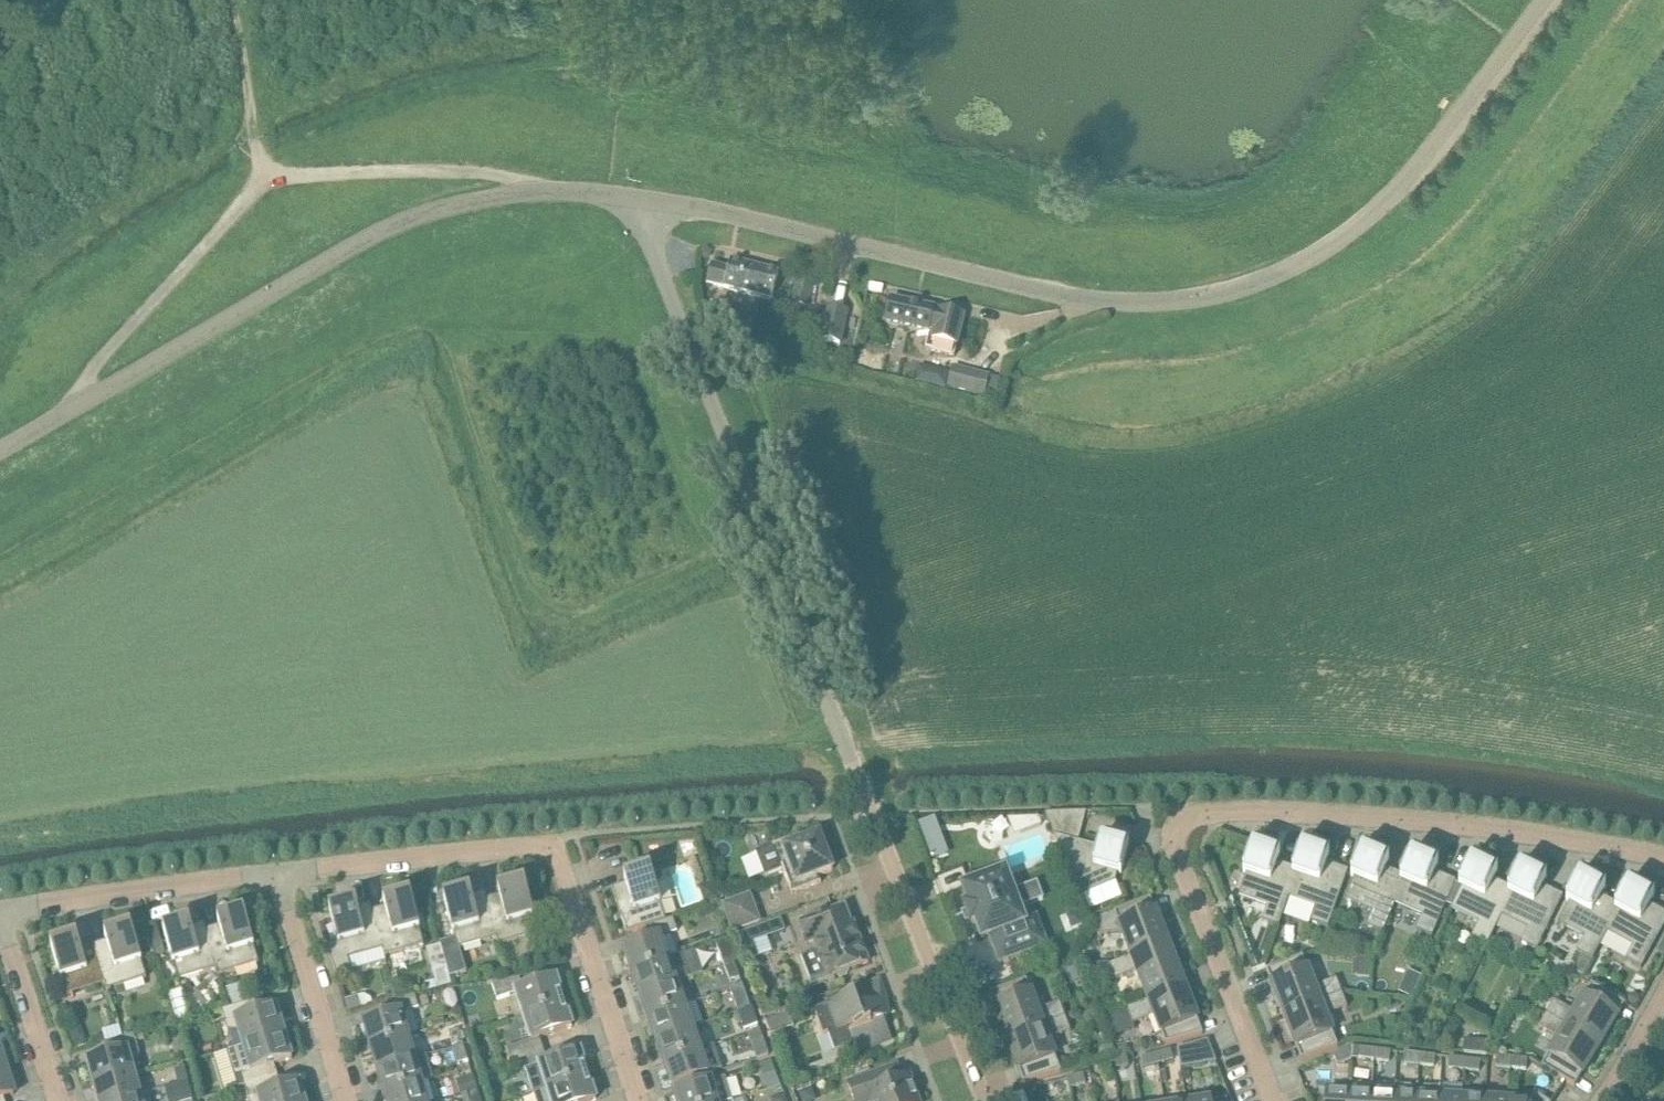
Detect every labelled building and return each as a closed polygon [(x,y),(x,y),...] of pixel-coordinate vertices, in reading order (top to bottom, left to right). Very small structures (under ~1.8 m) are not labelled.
[(772,300),(779,272),(731,259),(729,269),(712,264),(707,283),(772,300)] [(792,305),(811,308),(816,281),(797,277),(792,305)] [(935,309),(891,299),(886,323),(929,333),(926,349),(955,356),(964,315),(940,310),(940,311),(935,309)] [(847,311),(829,308),(823,342),(840,345),(847,311)] [(920,365),(916,383),(946,390),(950,372),(920,365)] [(989,375),(954,366),(949,388),(983,397),(989,375)] [(1118,873),(1122,874),(1129,845),(1108,839),(1102,837),(1100,847),(1079,841),(1087,812),(1046,813),(1075,883),(1080,896),(1116,881),(1118,873)] [(1039,818),(1013,819),(1013,820),(1018,820),(1023,834),(1042,826),(1039,818)] [(791,893),(792,894),(821,883),(821,882),(820,882),(817,876),(833,870),(820,835),(801,842),(799,838),(800,838),(800,836),(757,852),(765,874),(783,868),(792,893),(791,893)] [(1293,872),(1294,868),(1278,862),(1281,853),(1275,851),(1254,844),(1244,872),(1247,873),(1239,897),(1267,907),(1262,921),(1279,927),(1289,897),(1298,873),(1293,872)] [(1328,928),(1349,871),(1327,863),(1330,854),(1324,852),(1303,844),(1294,868),(1293,872),(1298,873),(1289,897),(1316,907),(1311,922),(1328,928)] [(1390,859),(1384,857),(1363,848),(1352,875),(1355,877),(1345,899),(1373,912),(1367,926),(1383,933),(1396,904),(1405,881),(1401,879),(1403,875),(1386,868),(1390,859)] [(1456,881),(1435,872),(1439,863),(1433,861),(1413,852),(1403,875),(1401,879),(1405,881),(1396,904),(1422,915),(1416,930),(1432,937),(1437,927),(1456,881)] [(1463,887),(1452,909),(1479,922),(1472,936),(1488,944),(1502,916),(1513,893),(1508,891),(1510,887),(1494,879),(1498,871),(1472,858),(1459,885),(1463,887)] [(659,867),(668,909),(701,902),(692,860),(659,867)] [(1521,865),(1510,887),(1508,891),(1513,893),(1502,916),(1528,929),(1521,943),(1537,951),(1552,920),(1564,896),(1543,886),(1547,877),(1541,874),(1521,865)] [(988,879),(964,888),(970,905),(966,907),(971,920),(972,923),(977,922),(983,939),(992,936),(1001,960),(1045,944),(1035,918),(1024,922),(1019,908),(1023,907),(1021,902),(1017,890),(1013,892),(1005,873),(1004,873),(1003,869),(986,875),(988,879)] [(612,889),(627,933),(666,920),(661,903),(651,873),(625,882),(625,884),(612,889)] [(1617,904),(1602,896),(1606,887),(1581,873),(1567,900),(1570,902),(1558,923),(1584,938),(1577,952),(1584,955),(1575,971),(1584,976),(1608,933),(1620,910),(1615,908),(1617,904)] [(1650,904),(1655,896),(1630,882),(1617,904),(1615,908),(1620,910),(1608,933),(1633,946),(1626,960),(1641,969),(1663,927),(1663,912),(1650,904)] [(704,886),(701,894),(705,905),(718,900),(712,884),(704,886)] [(500,896),(487,900),(497,939),(499,945),(539,934),(534,917),(525,886),(499,894),(500,896)] [(497,939),(487,900),(485,893),(472,897),(471,894),(445,902),(453,933),(454,932),(456,939),(440,943),(451,977),(466,973),(459,949),(497,939)] [(732,933),(762,922),(751,893),(722,904),(732,933)] [(385,908),(373,911),(383,950),(385,957),(424,946),(420,929),(411,898),(385,905),(385,908)] [(1168,942),(1156,911),(1151,898),(1092,921),(1098,935),(1122,933),(1131,957),(1168,942)] [(373,911),(371,905),(357,908),(357,906),(330,913),(339,944),(327,947),(336,976),(352,971),(348,960),(383,950),(373,911)] [(838,908),(799,923),(806,944),(815,940),(815,943),(814,947),(815,951),(817,955),(821,957),(828,976),(829,978),(835,975),(840,977),(848,974),(850,970),(861,965),(869,963),(866,955),(856,931),(847,905),(838,908)] [(218,969),(220,976),(259,963),(254,947),(255,946),(245,916),(219,924),(220,927),(207,930),(218,969)] [(632,973),(669,960),(660,937),(678,931),(674,919),(674,918),(638,930),(639,931),(648,928),(652,940),(624,949),(632,973)] [(755,943),(767,938),(786,931),(781,919),(734,937),(742,959),(744,965),(761,959),(755,943)] [(191,925),(165,933),(174,964),(175,964),(180,980),(218,969),(207,930),(205,924),(192,928),(191,925)] [(106,984),(108,991),(147,978),(142,961),(132,931),(106,939),(107,942),(94,946),(106,984)] [(724,966),(734,962),(742,959),(734,937),(716,944),(724,966)] [(94,946),(92,939),(79,943),(78,940),(52,949),(62,979),(68,996),(106,984),(94,946)] [(1110,965),(1116,980),(1137,971),(1149,1001),(1185,987),(1168,942),(1131,957),(1110,965)] [(1375,947),(1364,942),(1359,953),(1370,958),(1375,947)] [(682,955),(669,960),(632,973),(640,996),(677,983),(690,978),(682,955)] [(1266,971),(1284,1016),(1343,993),(1337,979),(1315,988),(1303,957),(1266,971)] [(734,962),(724,966),(730,981),(740,978),(734,962)] [(1082,965),(1089,982),(1113,973),(1110,965),(1109,963),(1082,965)] [(1399,994),(1411,1000),(1420,979),(1407,974),(1399,994)] [(522,977),(488,983),(488,984),(492,983),(497,999),(516,993),(524,1016),(564,1003),(556,979),(523,990),(519,979),(522,978),(522,977)] [(1065,1017),(1060,1003),(1038,1011),(1026,980),(990,994),(1007,1039),(1065,1017)] [(677,983),(640,996),(648,1018),(684,1005),(677,983)] [(240,985),(225,989),(231,1006),(246,1002),(240,985)] [(750,1007),(742,985),(730,989),(738,1011),(750,1007)] [(1600,1046),(1618,1016),(1625,1005),(1592,985),(1575,1013),(1554,1001),(1547,1014),(1600,1046)] [(1149,1001),(1127,1009),(1133,1024),(1155,1016),(1166,1045),(1203,1034),(1185,987),(1149,1001)] [(1284,1016),(1297,1048),(1302,1061),(1338,1046),(1326,1015),(1348,1007),(1343,993),(1284,1016)] [(416,994),(380,1004),(381,1005),(389,1003),(393,1015),(365,1023),(372,1047),(408,1036),(402,1013),(419,1007),(416,995),(416,994)] [(855,1045),(858,1053),(879,1045),(879,1044),(891,1040),(888,1034),(889,1033),(884,1019),(888,1018),(886,1014),(887,1014),(882,1001),(860,1009),(854,996),(842,1000),(842,1001),(829,1006),(828,1004),(815,1009),(825,1037),(836,1033),(842,1049),(855,1045)] [(348,1012),(361,1009),(358,998),(345,1001),(348,1012)] [(230,1008),(222,1010),(228,1031),(239,1031),(244,1045),(285,1033),(277,1007),(259,1012),(253,1014),(250,1002),(230,1008)] [(572,1027),(564,1003),(524,1016),(531,1039),(506,1048),(511,1061),(517,1059),(543,1051),(539,1038),(572,1027)] [(684,1005),(648,1018),(656,1041),(692,1028),(684,1005)] [(751,1008),(738,1012),(740,1019),(748,1023),(755,1020),(751,1008)] [(1135,1030),(1133,1024),(1127,1009),(1103,1019),(1111,1039),(1135,1030)] [(789,1013),(767,1021),(772,1034),(794,1026),(789,1013)] [(1575,1087),(1600,1046),(1547,1014),(1539,1027),(1559,1039),(1542,1067),(1575,1087)] [(1061,1072),(1049,1039),(1071,1031),(1065,1017),(1007,1039),(1024,1084),(1061,1072)] [(1412,1042),(1417,1030),(1409,1026),(1403,1038),(1412,1042)] [(692,1028),(656,1041),(664,1063),(700,1050),(692,1028)] [(82,1029),(70,1033),(75,1051),(88,1047),(82,1029)] [(454,1048),(464,1045),(459,1029),(450,1032),(454,1048)] [(769,1055),(760,1030),(748,1034),(757,1059),(769,1055)] [(227,1050),(214,1054),(225,1092),(245,1086),(273,1078),(269,1066),(275,1065),(292,1059),(285,1033),(244,1045),(227,1050)] [(105,1056),(88,1061),(95,1086),(135,1075),(131,1061),(140,1056),(137,1045),(135,1035),(102,1044),(105,1056)] [(372,1047),(378,1070),(415,1059),(408,1036),(372,1047)] [(1463,1039),(1462,1052),(1485,1054),(1487,1042),(1463,1039)] [(1178,1048),(1181,1068),(1216,1062),(1208,1040),(1178,1048)] [(459,1064),(469,1061),(464,1045),(454,1048),(459,1064)] [(700,1050),(664,1063),(672,1087),(722,1069),(714,1045),(700,1050)] [(1113,1045),(1102,1048),(1105,1057),(1116,1053),(1113,1045)] [(1358,1058),(1374,1060),(1375,1050),(1360,1048),(1358,1058)] [(1352,1058),(1348,1049),(1334,1055),(1337,1064),(1352,1058)] [(1156,1054),(1159,1064),(1174,1060),(1171,1050),(1156,1054)] [(1390,1061),(1391,1052),(1375,1050),(1374,1060),(1390,1061)] [(547,1063),(543,1051),(517,1059),(521,1072),(540,1066),(548,1089),(588,1076),(580,1052),(547,1063)] [(1420,1054),(1405,1053),(1404,1063),(1419,1065),(1420,1054)] [(1141,1058),(1144,1068),(1159,1064),(1156,1054),(1141,1058)] [(1420,1054),(1419,1065),(1435,1066),(1436,1056),(1420,1054)] [(415,1059),(378,1070),(385,1093),(422,1082),(434,1079),(427,1056),(415,1059)] [(1112,1060),(1114,1069),(1129,1065),(1127,1056),(1112,1060)] [(1512,1058),(1497,1056),(1495,1066),(1511,1067),(1512,1058)] [(1449,1067),(1464,1069),(1465,1059),(1450,1058),(1449,1067)] [(1512,1058),(1511,1067),(1527,1069),(1528,1060),(1512,1058)] [(1480,1071),(1481,1061),(1465,1059),(1464,1069),(1480,1071)] [(1096,1064),(1099,1073),(1114,1069),(1112,1060),(1096,1064)] [(773,1062),(760,1066),(763,1077),(777,1072),(773,1062)] [(910,1076),(902,1079),(897,1065),(848,1083),(855,1100),(919,1100),(910,1076)] [(175,1069),(179,1084),(188,1081),(184,1067),(175,1069)] [(6,1069),(0,1071),(0,1100),(5,1100),(4,1098),(14,1095),(6,1069)] [(1083,1074),(1068,1078),(1071,1088),(1086,1083),(1083,1074)] [(135,1075),(95,1086),(99,1100),(115,1100),(140,1094),(135,1075)] [(548,1089),(533,1094),(536,1100),(594,1100),(596,1100),(588,1076),(548,1089)] [(468,1093),(478,1090),(474,1077),(457,1082),(461,1095),(468,1093)] [(725,1077),(675,1093),(677,1100),(733,1100),(725,1077)] [(245,1086),(249,1100),(305,1100),(299,1083),(282,1088),(276,1089),(273,1078),(245,1086)] [(179,1084),(182,1097),(183,1100),(191,1100),(193,1100),(191,1094),(188,1081),(179,1084)] [(422,1082),(385,1093),(387,1100),(427,1100),(422,1082)] [(1350,1100),(1372,1100),(1373,1083),(1351,1082),(1350,1094),(1350,1100)] [(1372,1100),(1395,1100),(1396,1084),(1373,1083),(1372,1100)] [(1395,1100),(1417,1100),(1418,1086),(1396,1084),(1395,1100)] [(1440,1100),(1463,1100),(1463,1099),(1463,1086),(1441,1084),(1441,1087),(1440,1100)] [(1417,1100),(1440,1100),(1441,1087),(1418,1086),(1417,1100)] [(1014,1095),(1017,1100),(1035,1100),(1031,1089),(1014,1095)] [(478,1090),(468,1093),(470,1100),(481,1100),(478,1090)] [(797,1095),(799,1100),(814,1100),(810,1091),(797,1095)] [(1350,1094),(1326,1092),(1326,1094),(1327,1094),(1326,1100),(1350,1100),(1350,1094)] [(1535,1093),(1529,1100),(1548,1100),(1535,1093)]
